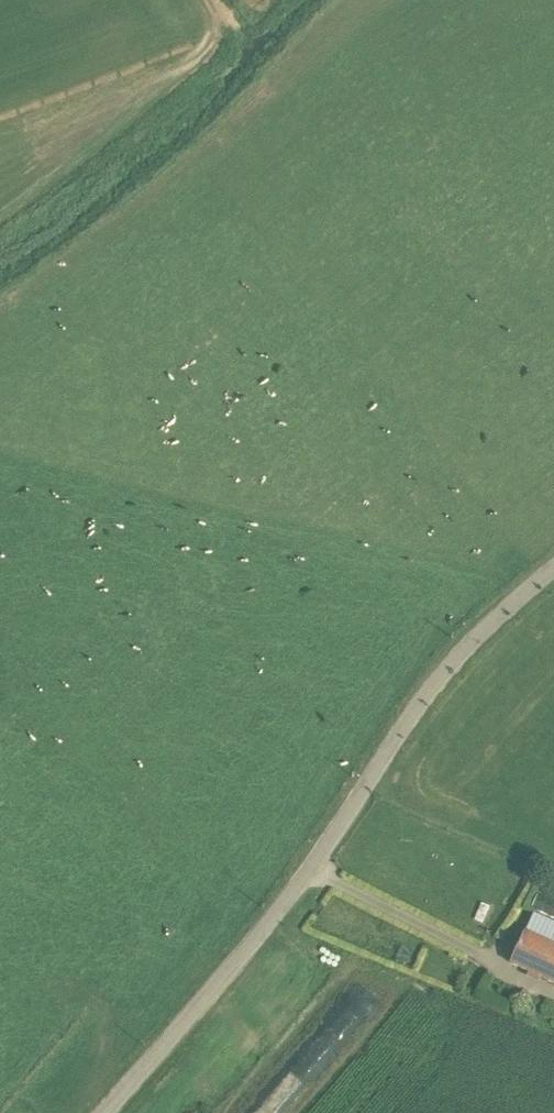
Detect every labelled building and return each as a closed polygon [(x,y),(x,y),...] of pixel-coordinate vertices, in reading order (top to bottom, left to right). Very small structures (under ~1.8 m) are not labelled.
[(553,986),(553,925),(532,914),(508,965),(527,974),(525,979),(536,984),(539,979),(553,986)]
